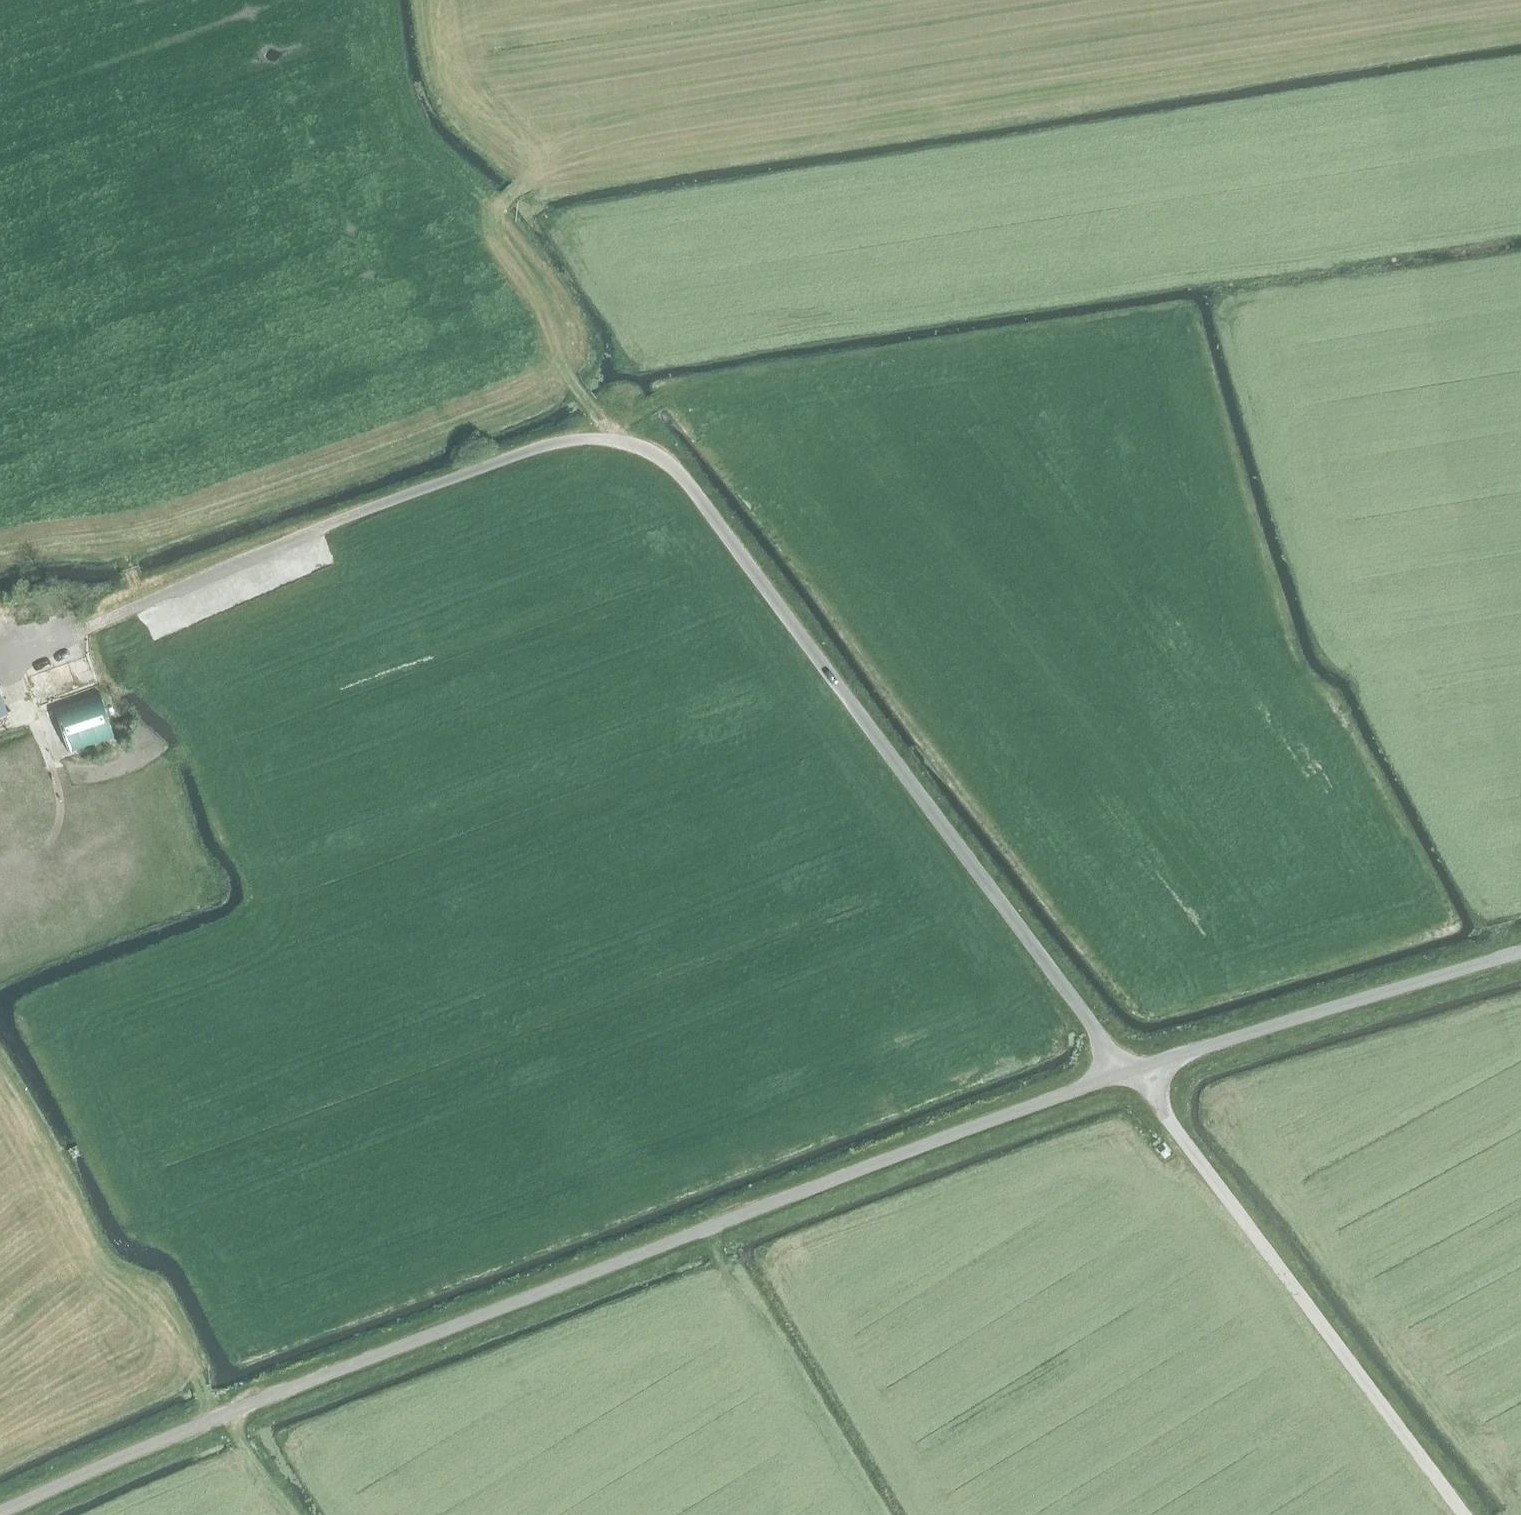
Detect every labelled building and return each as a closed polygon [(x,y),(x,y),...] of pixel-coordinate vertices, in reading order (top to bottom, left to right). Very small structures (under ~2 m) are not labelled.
[(114,738),(99,692),(53,708),(68,753),(114,738)]
